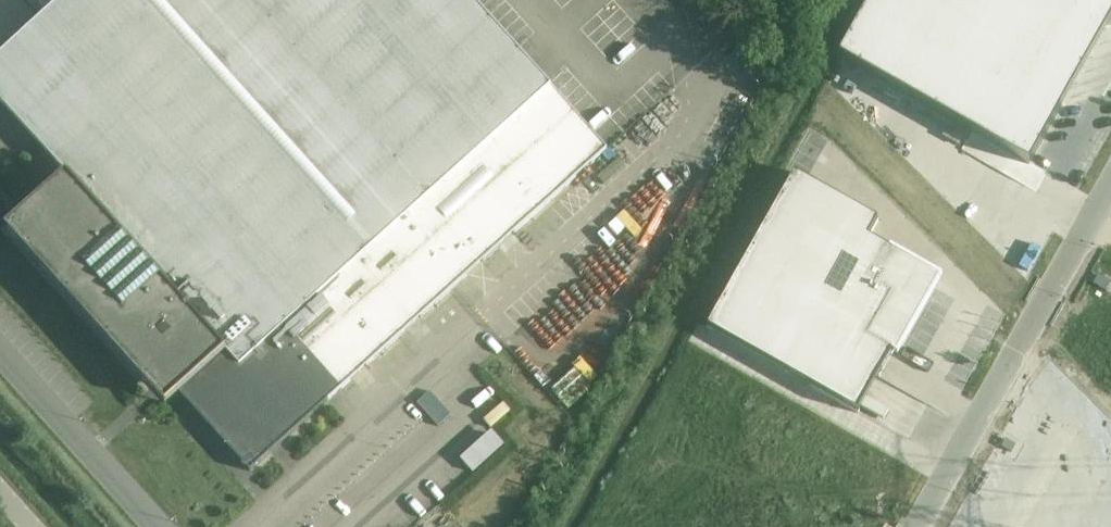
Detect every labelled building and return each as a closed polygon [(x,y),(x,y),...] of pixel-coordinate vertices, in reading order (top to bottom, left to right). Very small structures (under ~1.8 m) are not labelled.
[(0,57),(0,103),(32,138),(66,176),(5,230),(149,390),(152,393),(158,400),(165,407),(178,395),(250,473),(454,288),(605,152),(607,151),(471,0),(63,0),(0,57)] [(839,57),(967,129),(969,131),(971,132),(1028,164),(1110,19),(1110,0),(871,0),(839,57)] [(794,173),(706,329),(858,414),(892,354),(936,276),(889,250),(868,238),(878,221),(794,173)]
